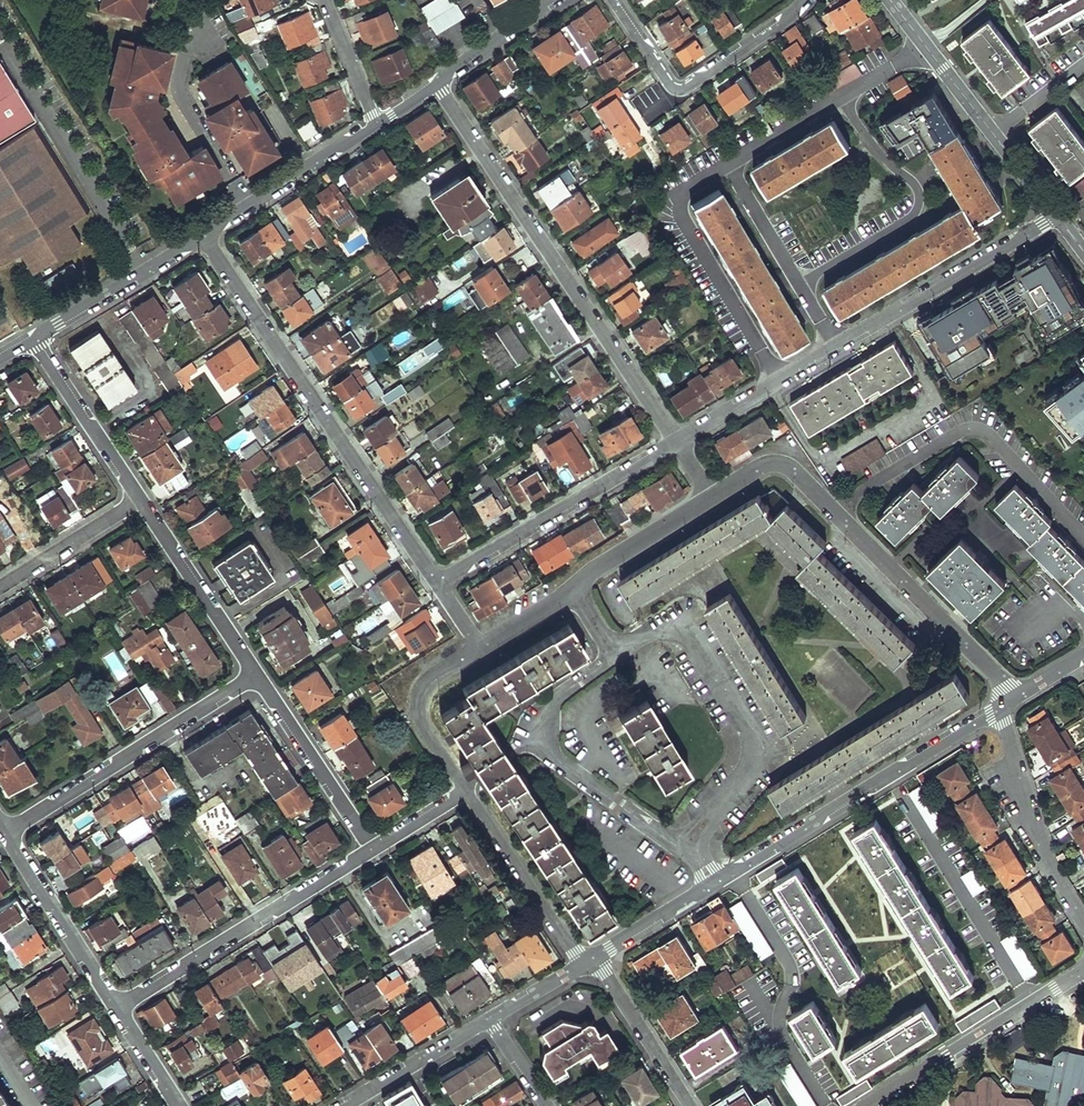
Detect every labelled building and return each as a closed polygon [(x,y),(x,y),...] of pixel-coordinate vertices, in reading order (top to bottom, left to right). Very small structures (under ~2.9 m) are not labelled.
[(105,5),(139,13),(142,0),(102,0),(105,5)] [(249,14),(277,2),(277,0),(243,0),(249,14)] [(436,33),(465,15),(456,0),(432,0),(420,8),(431,26),(436,33)] [(846,32),(849,30),(870,18),(859,0),(855,0),(828,15),(834,26),(841,22),(846,32)] [(1031,21),(1044,44),(1054,38),(1049,29),(1062,22),(1067,31),(1077,25),(1072,16),(1083,9),(1083,0),(1069,0),(1031,21)] [(567,25),(582,48),(591,62),(598,57),(589,43),(586,39),(609,23),(596,5),(567,25)] [(661,26),(674,45),(687,36),(692,32),(688,26),(683,20),(674,5),(672,7),(666,11),(672,20),(661,26)] [(712,17),(724,35),(742,22),(731,5),(712,17)] [(355,12),(367,43),(396,31),(387,9),(371,15),(368,7),(355,12)] [(279,23),(289,45),(318,33),(309,10),(279,23)] [(805,22),(816,37),(826,29),(816,14),(805,22)] [(252,24),(249,16),(245,18),(244,15),(232,21),(237,31),(252,24)] [(683,20),(688,26),(695,22),(690,15),(683,20)] [(849,30),(860,49),(884,35),(873,16),(870,18),(849,30)] [(1005,94),(1032,73),(992,22),(966,42),(1005,94)] [(237,31),(242,40),(256,33),(252,24),(237,31)] [(534,47),(550,70),(574,54),(584,67),(591,62),(582,48),(567,25),(534,47)] [(426,40),(435,53),(444,47),(436,33),(431,26),(412,34),(416,44),(426,40)] [(786,50),(797,67),(810,59),(807,54),(813,50),(797,27),(788,33),(795,44),(786,50)] [(674,45),(686,64),(704,52),(696,38),(691,42),(687,36),(674,45)] [(887,43),(883,36),(873,42),(877,49),(887,43)] [(164,49),(120,39),(112,71),(115,72),(113,81),(114,81),(111,100),(114,101),(112,110),(117,111),(120,117),(124,116),(127,122),(130,120),(134,128),(131,130),(130,130),(135,139),(132,141),(136,147),(132,149),(141,163),(148,175),(150,179),(153,177),(158,173),(163,181),(176,202),(213,179),(216,169),(206,153),(195,150),(177,161),(173,155),(175,153),(175,150),(172,145),(177,142),(170,130),(166,129),(157,115),(161,112),(153,98),(154,94),(152,90),(143,88),(145,80),(148,81),(151,79),(153,82),(162,84),(168,56),(164,49)] [(295,61),(305,84),(335,72),(322,41),(310,46),(313,53),(295,61)] [(602,54),(615,72),(631,62),(619,43),(602,54)] [(250,52),(259,67),(269,62),(260,46),(250,52)] [(374,59),(383,82),(413,70),(403,47),(374,59)] [(832,60),(840,71),(856,62),(847,50),(832,60)] [(512,54),(505,59),(516,74),(523,70),(512,54)] [(21,252),(33,272),(84,242),(72,222),(95,209),(42,122),(23,133),(21,129),(37,119),(0,58),(0,265),(21,252)] [(495,66),(504,80),(506,79),(507,80),(516,74),(505,59),(495,66)] [(753,72),(765,90),(783,78),(771,60),(753,72)] [(228,61),(198,79),(211,101),(206,104),(211,112),(217,109),(226,123),(220,126),(229,141),(234,148),(243,164),(253,166),(276,152),(249,109),(243,113),(234,98),(240,94),(242,84),(228,61)] [(840,71),(825,81),(832,94),(865,74),(857,61),(856,62),(840,71)] [(465,87),(479,106),(501,91),(487,71),(465,87)] [(888,82),(894,92),(908,83),(903,73),(888,82)] [(311,99),(321,122),(350,110),(338,80),(321,87),(322,91),(328,88),(329,92),(311,99)] [(720,94),(732,112),(751,100),(739,82),(720,94)] [(594,102),(611,128),(629,115),(618,97),(622,94),(617,86),(594,102)] [(959,128),(936,90),(925,97),(928,102),(906,115),(903,111),(884,123),(894,140),(921,124),(933,144),(959,128)] [(249,109),(240,94),(234,98),(243,113),(249,109)] [(510,140),(517,150),(539,135),(517,103),(493,119),(508,142),(510,140)] [(686,117),(698,136),(718,122),(706,104),(686,117)] [(226,123),(217,109),(211,112),(205,115),(223,144),(226,142),(229,141),(220,126),(226,123)] [(408,123),(423,147),(445,133),(429,109),(408,123)] [(578,122),(584,118),(579,111),(578,110),(572,113),(578,122)] [(1033,130),(1073,182),(1083,174),(1083,142),(1060,110),(1033,130)] [(642,134),(629,115),(611,128),(624,146),(642,134)] [(298,127),(305,139),(318,131),(311,119),(298,127)] [(754,167),(771,193),(850,146),(835,120),(754,167)] [(661,134),(673,152),(685,145),(681,139),(687,136),(678,123),(661,134)] [(596,137),(597,137),(606,131),(601,124),(592,130),(596,137)] [(589,141),(596,137),(592,130),(589,125),(581,129),(589,141)] [(600,142),(601,144),(613,136),(609,129),(606,131),(597,137),(600,142)] [(135,139),(130,130),(127,132),(132,141),(135,139)] [(827,288),(843,314),(982,230),(980,225),(994,217),(991,212),(1003,205),(958,131),(934,146),(933,144),(966,204),(827,288)] [(522,158),(529,169),(552,154),(539,135),(517,150),(514,152),(520,160),(522,158)] [(584,145),(588,150),(600,142),(597,137),(596,137),(589,141),(584,145)] [(698,141),(689,145),(695,157),(704,152),(698,141)] [(364,160),(377,179),(396,166),(383,147),(364,160)] [(599,155),(607,168),(614,163),(606,151),(599,155)] [(345,172),(358,192),(377,179),(364,160),(345,172)] [(148,175),(141,163),(137,166),(144,178),(148,175)] [(358,216),(336,181),(328,169),(321,174),(329,186),(318,193),(343,230),(360,219),(358,216)] [(539,189),(551,207),(578,188),(572,180),(575,178),(568,169),(539,189)] [(158,173),(153,177),(157,184),(163,181),(158,173)] [(432,195),(453,226),(482,206),(474,195),(478,193),(465,173),(432,195)] [(628,184),(616,193),(621,200),(632,193),(633,192),(628,184)] [(592,209),(578,188),(551,207),(565,228),(592,209)] [(692,204),(780,351),(807,336),(719,189),(692,204)] [(474,195),(482,206),(485,204),(478,193),(474,195)] [(620,201),(624,208),(636,200),(634,196),(632,193),(621,200),(620,201)] [(298,230),(290,235),(301,251),(304,249),(306,242),(305,240),(313,236),(320,247),(327,242),(318,228),(314,231),(306,217),(310,215),(313,213),(302,198),(285,209),(298,230)] [(444,232),(448,238),(459,231),(461,234),(472,226),(481,240),(497,229),(487,213),(490,211),(485,204),(482,206),(453,226),(444,232)] [(318,228),(310,215),(306,217),(314,231),(318,228)] [(635,221),(639,226),(647,221),(643,216),(635,221)] [(574,242),(583,256),(618,232),(608,219),(574,242)] [(255,232),(269,251),(283,241),(276,230),(270,222),(255,232)] [(650,224),(636,232),(625,240),(632,249),(636,246),(642,243),(648,252),(649,252),(662,243),(650,224)] [(283,246),(290,258),(301,251),(290,235),(283,225),(276,230),(283,241),(286,244),(283,246)] [(492,257),(494,259),(516,244),(503,225),(497,229),(481,240),(473,245),(484,262),(492,257)] [(241,242),(254,262),(269,251),(255,232),(241,242)] [(648,252),(642,243),(636,246),(642,256),(648,252)] [(372,267),(378,276),(390,268),(375,245),(361,255),(370,268),(372,267)] [(592,270),(601,283),(609,277),(613,283),(633,270),(620,251),(592,270)] [(927,321),(957,373),(994,352),(981,331),(991,325),(993,329),(1009,320),(1007,316),(1033,301),(1055,339),(1083,323),(1083,304),(1078,294),(1077,295),(1072,287),(1073,286),(1053,251),(1047,254),(1046,253),(1018,269),(1020,272),(1002,283),(1000,279),(927,321)] [(670,256),(662,262),(667,268),(675,263),(670,256)] [(73,265),(43,278),(48,291),(79,278),(73,265)] [(479,309),(489,302),(508,289),(493,266),(473,279),(478,286),(468,293),(479,309)] [(378,276),(389,292),(402,284),(392,267),(390,268),(378,276)] [(401,272),(406,280),(411,276),(407,269),(401,272)] [(197,270),(172,286),(184,305),(205,292),(210,289),(197,270)] [(266,283),(283,307),(300,295),(288,279),(283,271),(266,283)] [(514,307),(520,316),(527,311),(548,297),(532,273),(516,284),(526,299),(514,307)] [(685,273),(666,285),(672,294),(690,282),(685,273)] [(301,294),(304,292),(293,276),(288,279),(300,295),(301,294)] [(438,292),(427,277),(414,286),(424,301),(438,292)] [(631,281),(623,287),(627,293),(632,290),(634,293),(638,290),(631,281)] [(682,290),(686,295),(693,290),(690,285),(682,290)] [(414,286),(408,290),(418,305),(424,301),(414,286)] [(623,287),(609,296),(618,310),(622,316),(635,308),(641,304),(634,293),(632,290),(627,293),(623,287)] [(309,291),(302,296),(312,310),(319,305),(309,291)] [(400,295),(407,305),(413,301),(407,291),(400,295)] [(205,292),(184,305),(193,318),(213,305),(205,292)] [(283,307),(294,323),(313,311),(312,310),(302,296),(301,294),(300,295),(283,307)] [(132,310),(151,339),(162,332),(158,325),(167,319),(153,297),(132,310)] [(527,311),(554,353),(576,338),(548,297),(527,311)] [(231,321),(218,302),(213,305),(193,318),(191,320),(203,338),(231,321)] [(618,310),(615,312),(625,326),(639,316),(635,308),(622,316),(618,310)] [(132,310),(120,317),(170,393),(182,386),(179,382),(173,373),(171,370),(166,361),(151,339),(132,310)] [(633,331),(645,350),(667,336),(654,317),(633,331)] [(303,337),(314,354),(339,337),(328,320),(303,337)] [(478,344),(500,376),(530,356),(508,324),(478,344)] [(98,329),(70,347),(108,404),(135,385),(98,329)] [(349,330),(339,337),(350,353),(360,346),(349,330)] [(314,354),(325,369),(350,353),(339,337),(314,354)] [(364,353),(372,366),(390,354),(381,341),(364,353)] [(793,402),(811,434),(914,373),(896,341),(793,402)] [(239,342),(209,363),(217,374),(219,372),(228,384),(255,366),(239,342)] [(552,365),(563,381),(573,374),(579,381),(596,370),(580,346),(552,365)] [(173,360),(175,355),(166,361),(171,370),(173,373),(181,368),(176,361),(173,360)] [(700,374),(713,393),(739,376),(729,360),(712,371),(708,366),(699,372),(700,374)] [(181,368),(173,373),(179,382),(197,370),(191,361),(181,368)] [(568,389),(577,403),(605,384),(596,370),(579,381),(568,389)] [(8,382),(20,400),(37,388),(26,371),(8,382)] [(217,374),(225,386),(228,384),(219,372),(217,374)] [(334,384),(344,399),(360,389),(349,374),(334,384)] [(672,398),(682,414),(710,395),(712,399),(715,397),(713,393),(700,374),(682,386),(684,390),(672,398)] [(1048,403),(1076,435),(1083,429),(1083,377),(1048,403)] [(344,399),(355,415),(373,403),(369,397),(381,389),(375,379),(360,389),(344,399)] [(406,390),(401,384),(379,395),(385,405),(406,390)] [(273,385),(249,401),(260,417),(266,413),(284,401),(273,385)] [(408,393),(413,400),(424,392),(419,385),(408,393)] [(191,388),(186,391),(189,397),(194,393),(191,388)] [(284,401),(266,413),(277,429),(295,417),(284,401)] [(30,415),(43,434),(60,424),(47,404),(30,415)] [(569,405),(556,413),(563,424),(566,422),(572,419),(576,416),(576,415),(569,405)] [(12,416),(7,408),(0,413),(0,424),(12,416)] [(160,410),(128,430),(143,454),(167,438),(164,432),(171,428),(160,410)] [(582,434),(584,432),(593,427),(583,411),(576,415),(576,416),(572,419),(582,434)] [(270,433),(277,429),(266,413),(260,417),(259,417),(270,433)] [(599,445),(606,455),(642,434),(630,414),(597,433),(603,443),(599,445)] [(365,430),(376,446),(393,434),(397,431),(387,416),(365,430)] [(208,421),(213,431),(222,427),(216,417),(208,421)] [(427,433),(432,442),(445,433),(455,426),(450,418),(427,433)] [(738,432),(748,448),(770,433),(761,418),(738,432)] [(541,448),(552,468),(566,459),(576,474),(592,464),(579,442),(587,437),(584,432),(582,434),(572,419),(566,422),(570,428),(553,438),(550,432),(536,441),(541,448)] [(783,432),(789,428),(784,421),(778,425),(783,432)] [(257,440),(265,436),(259,427),(263,424),(262,422),(250,428),(257,440)] [(184,428),(169,438),(177,450),(192,440),(184,428)] [(501,430),(496,434),(502,444),(508,440),(502,432),(501,430)] [(305,431),(282,447),(286,453),(278,459),(283,468),(295,460),(315,446),(305,431)] [(748,448),(738,432),(717,445),(726,462),(730,460),(748,448)] [(432,442),(437,449),(450,441),(445,433),(432,442)] [(376,446),(387,463),(405,451),(393,434),(376,446)] [(51,450),(62,465),(79,454),(69,438),(51,450)] [(167,438),(143,454),(160,481),(163,480),(170,492),(185,483),(177,471),(184,466),(167,438)] [(878,438),(843,459),(851,474),(887,452),(878,438)] [(235,466),(262,448),(256,439),(229,457),(235,466)] [(530,444),(535,452),(541,448),(536,441),(530,444)] [(331,470),(315,446),(295,460),(310,483),(331,470)] [(286,453),(282,447),(273,452),(278,459),(286,453)] [(248,470),(267,457),(262,448),(235,466),(240,474),(241,475),(248,470)] [(730,460),(733,465),(752,454),(748,448),(730,460)] [(46,453),(56,469),(62,465),(51,450),(46,453)] [(55,470),(63,482),(79,508),(83,506),(73,490),(94,477),(79,454),(62,465),(56,469),(55,470)] [(2,468),(10,480),(30,467),(23,456),(2,468)] [(878,519),(897,538),(917,519),(934,502),(943,512),(962,493),(980,476),(960,456),(942,474),(924,491),(915,482),(878,519)] [(395,475),(407,492),(425,480),(413,463),(395,475)] [(258,485),(248,470),(241,475),(248,486),(251,489),(258,485)] [(450,486),(440,470),(425,480),(430,486),(440,480),(446,489),(450,486)] [(506,480),(519,501),(528,496),(528,497),(547,486),(538,470),(520,481),(516,475),(506,480)] [(470,495),(486,521),(511,505),(492,472),(480,480),(484,487),(470,495)] [(240,474),(234,478),(242,490),(248,486),(241,475),(240,474)] [(611,507),(620,523),(628,518),(627,516),(651,502),(656,510),(682,493),(680,489),(670,474),(620,504),(618,502),(611,507)] [(311,494),(331,524),(357,507),(337,477),(311,494)] [(407,492),(418,509),(437,497),(436,495),(446,489),(440,480),(430,486),(425,480),(407,492)] [(42,505),(54,524),(79,508),(63,482),(54,488),(59,495),(42,505)] [(682,493),(690,488),(687,484),(680,489),(682,493)] [(1083,598),(1083,560),(1049,524),(1052,521),(1016,484),(997,503),(1018,525),(1033,540),(1030,543),(1083,598)] [(198,485),(186,493),(190,500),(178,507),(189,524),(213,508),(198,485)] [(251,489),(248,486),(242,490),(240,491),(258,516),(265,512),(259,502),(251,489)] [(621,582),(635,605),(770,521),(808,560),(800,568),(896,665),(915,643),(821,551),(820,549),(828,541),(790,503),(791,501),(775,489),(761,497),(759,495),(621,582)] [(213,508),(189,524),(200,542),(230,523),(218,505),(213,508)] [(603,511),(613,528),(620,523),(611,507),(603,511)] [(430,523),(446,549),(467,536),(451,510),(430,523)] [(5,546),(4,544),(15,537),(0,514),(0,549),(5,546)] [(563,537),(574,555),(603,537),(592,519),(563,537)] [(367,523),(348,536),(358,551),(378,539),(367,523)] [(534,551),(546,572),(567,559),(571,565),(578,561),(574,555),(563,537),(561,534),(534,551)] [(286,543),(296,559),(319,544),(313,535),(297,545),(292,538),(286,543)] [(112,549),(123,567),(145,554),(133,536),(112,549)] [(249,539),(215,562),(224,575),(229,572),(235,582),(230,585),(240,599),(274,575),(249,539)] [(358,551),(368,566),(384,556),(388,554),(378,539),(358,551)] [(931,571),(975,615),(1007,584),(983,560),(962,539),(931,571)] [(296,559),(300,565),(323,550),(319,544),(296,559)] [(368,566),(358,551),(350,556),(358,571),(353,575),(358,585),(360,584),(391,563),(384,556),(368,566)] [(518,560),(492,576),(507,602),(517,596),(513,588),(529,578),(518,560)] [(68,576),(82,598),(103,585),(89,562),(68,576)] [(148,580),(157,575),(152,567),(138,576),(143,584),(148,580)] [(382,603),(390,597),(409,585),(397,569),(371,586),(381,600),(382,603)] [(224,575),(230,585),(235,582),(229,572),(224,575)] [(48,588),(61,610),(82,598),(68,576),(48,588)] [(471,612),(477,620),(507,602),(492,576),(472,588),(482,606),(471,612)] [(143,584),(137,588),(139,590),(147,603),(154,613),(154,614),(165,606),(148,580),(143,584)] [(351,600),(351,599),(364,590),(360,584),(358,585),(343,595),(334,601),(327,605),(332,613),(351,600)] [(390,597),(401,614),(419,602),(409,585),(390,597)] [(381,600),(371,586),(369,587),(368,592),(374,601),(378,602),(381,600)] [(315,587),(306,593),(324,622),(334,616),(332,613),(327,605),(320,596),(315,587)] [(147,603),(139,590),(133,594),(141,607),(147,603)] [(708,610),(784,731),(807,717),(731,595),(708,610)] [(26,628),(27,630),(43,621),(29,599),(14,608),(26,628)] [(154,613),(147,603),(141,607),(147,617),(154,613)] [(285,606),(258,623),(284,663),(311,645),(285,606)] [(8,639),(26,628),(14,608),(0,617),(0,627),(8,639)] [(424,609),(394,629),(399,637),(403,635),(414,652),(437,637),(430,628),(427,630),(421,622),(425,620),(429,617),(424,609)] [(167,621),(203,672),(219,662),(183,610),(167,621)] [(430,628),(425,620),(421,622),(427,630),(430,628)] [(372,633),(378,641),(387,634),(391,631),(386,623),(372,633)] [(475,768),(585,934),(613,915),(481,717),(586,653),(569,625),(463,689),(468,698),(441,715),(471,761),(461,768),(465,774),(475,768)] [(51,634),(60,650),(68,646),(58,629),(51,634)] [(141,653),(147,649),(152,656),(151,657),(158,669),(174,659),(162,640),(163,639),(156,629),(146,635),(142,629),(122,643),(125,647),(132,658),(133,659),(141,653)] [(391,631),(387,634),(396,648),(403,643),(399,637),(394,629),(391,631)] [(345,634),(335,640),(339,645),(349,639),(345,634)] [(403,635),(399,637),(403,643),(411,654),(414,652),(403,635)] [(132,658),(125,647),(118,651),(125,662),(132,658)] [(147,649),(141,653),(146,660),(152,656),(147,649)] [(16,653),(8,658),(20,676),(27,671),(16,653)] [(294,684),(309,708),(332,693),(316,669),(294,684)] [(771,787),(785,811),(971,697),(955,674),(771,787)] [(16,685),(20,691),(27,687),(23,681),(16,685)] [(147,681),(138,688),(145,698),(154,692),(147,681)] [(369,685),(372,690),(379,685),(379,684),(376,681),(369,685)] [(39,700),(45,711),(65,698),(81,723),(75,727),(86,744),(102,734),(67,682),(39,700)] [(154,692),(161,700),(167,695),(159,683),(152,687),(154,692)] [(109,702),(124,724),(151,707),(145,698),(138,688),(136,685),(116,697),(109,702)] [(116,697),(111,689),(102,695),(108,703),(116,697)] [(631,696),(637,706),(646,700),(640,690),(631,696)] [(176,707),(167,695),(161,700),(168,711),(176,707)] [(11,714),(16,721),(26,714),(39,706),(35,699),(11,714)] [(223,709),(228,719),(247,710),(242,700),(223,709)] [(619,717),(662,786),(689,769),(646,700),(637,706),(619,717)] [(26,714),(33,725),(46,716),(39,706),(26,714)] [(185,752),(200,775),(243,748),(275,796),(277,795),(297,783),(250,711),(185,752)] [(1028,730),(1038,745),(1057,734),(1043,711),(1029,719),(1033,727),(1028,730)] [(322,727),(335,747),(355,735),(356,735),(342,714),(322,727)] [(1064,730),(1057,734),(1068,751),(1071,749),(1074,747),(1064,730)] [(1057,734),(1038,745),(1053,769),(1075,755),(1071,749),(1068,751),(1057,734)] [(345,758),(356,776),(374,765),(355,735),(335,747),(343,759),(345,758)] [(19,760),(6,738),(0,742),(0,772),(19,760)] [(1080,762),(1075,755),(1053,769),(1046,773),(1061,797),(1080,785),(1070,768),(1080,762)] [(11,794),(36,778),(22,758),(19,760),(0,772),(0,777),(11,794)] [(940,775),(954,797),(969,788),(965,781),(970,778),(960,762),(940,775)] [(161,766),(144,778),(145,779),(138,784),(141,788),(156,810),(161,806),(155,797),(174,785),(161,766)] [(370,798),(381,816),(403,802),(386,775),(366,787),(372,796),(370,798)] [(277,795),(289,814),(309,802),(297,783),(277,795)] [(148,815),(156,810),(141,788),(138,784),(131,788),(130,786),(112,798),(115,803),(105,809),(114,823),(124,818),(142,805),(147,813),(148,815)] [(1075,820),(1083,814),(1083,791),(1080,785),(1061,797),(1075,820)] [(954,797),(969,821),(988,808),(978,792),(973,795),(969,788),(954,797)] [(129,825),(147,813),(142,805),(124,818),(129,825)] [(988,808),(969,821),(983,844),(997,835),(993,828),(999,825),(988,808)] [(96,815),(105,829),(114,823),(105,809),(96,815)] [(237,820),(246,835),(262,825),(252,810),(237,820)] [(1072,831),(1082,847),(1083,846),(1083,814),(1075,820),(1079,827),(1072,831)] [(307,843),(320,862),(327,858),(323,850),(337,841),(321,816),(296,832),(302,841),(304,844),(307,843)] [(919,936),(953,990),(974,976),(877,820),(855,833),(867,851),(919,936)] [(452,830),(454,833),(462,827),(460,825),(452,830)] [(491,871),(462,827),(454,833),(466,851),(458,856),(465,866),(469,872),(477,867),(484,876),(491,871)] [(54,860),(71,850),(59,831),(40,843),(48,855),(50,853),(54,860)] [(266,845),(275,859),(293,847),(288,839),(285,833),(266,845)] [(997,835),(983,844),(997,867),(1017,855),(1007,838),(1001,842),(997,835)] [(133,851),(140,863),(164,847),(156,836),(133,851)] [(106,850),(115,863),(132,852),(133,851),(124,838),(106,850)] [(82,842),(71,850),(80,863),(90,856),(82,842)] [(223,853),(241,881),(258,870),(241,842),(223,853)] [(411,858),(434,893),(454,880),(431,844),(411,858)] [(298,855),(293,847),(275,859),(284,874),(303,862),(298,855)] [(54,860),(63,874),(80,863),(71,850),(54,860)] [(111,872),(135,856),(132,852),(115,863),(75,889),(76,892),(71,895),(76,902),(102,885),(100,881),(112,873),(111,872)] [(997,867),(1012,890),(1026,881),(1022,875),(1027,871),(1017,855),(997,867)] [(450,861),(457,871),(465,866),(458,856),(450,861)] [(788,866),(783,858),(757,874),(762,882),(788,866)] [(778,880),(841,984),(850,978),(861,971),(846,945),(815,896),(798,868),(778,880)] [(363,887),(386,922),(408,908),(385,873),(363,887)] [(194,892),(198,890),(193,881),(188,884),(194,892)] [(1012,890),(1026,913),(1046,900),(1036,884),(1030,888),(1026,881),(1012,890)] [(198,890),(194,892),(198,898),(212,921),(213,922),(227,913),(218,899),(228,892),(221,882),(202,895),(198,890)] [(708,948),(728,935),(740,928),(719,896),(709,903),(713,910),(692,923),(708,948)] [(22,916),(26,913),(16,898),(0,908),(0,930),(22,916)] [(181,909),(196,932),(212,921),(198,898),(181,909)] [(1026,913),(1040,936),(1054,928),(1050,921),(1056,917),(1046,900),(1026,913)] [(330,913),(342,931),(360,919),(347,901),(330,913)] [(774,951),(741,901),(729,908),(762,959),(774,951)] [(342,931),(330,913),(321,919),(322,921),(317,924),(315,922),(307,928),(320,949),(324,946),(329,952),(341,944),(335,935),(342,931)] [(97,933),(106,949),(124,939),(110,914),(91,925),(97,933)] [(10,948),(36,930),(30,921),(27,923),(22,916),(0,930),(0,934),(10,948)] [(438,925),(390,954),(394,960),(398,966),(399,965),(402,964),(407,960),(412,957),(422,952),(436,943),(446,937),(438,925)] [(115,956),(124,973),(176,944),(166,926),(115,956)] [(275,942),(263,950),(279,975),(288,990),(303,980),(310,990),(315,986),(308,977),(322,968),(297,928),(286,936),(290,942),(279,949),(275,942)] [(1040,936),(1055,960),(1075,948),(1064,930),(1058,934),(1054,928),(1040,936)] [(10,948),(20,963),(43,948),(38,941),(42,938),(36,930),(10,948)] [(528,961),(533,968),(545,960),(541,953),(546,951),(532,930),(514,941),(528,961)] [(351,943),(342,931),(335,935),(341,944),(329,952),(324,946),(320,949),(327,959),(351,943)] [(515,963),(518,967),(528,961),(514,941),(505,947),(496,933),(486,939),(499,960),(505,970),(515,963)] [(1037,970),(1014,934),(1002,941),(1025,978),(1037,970)] [(436,943),(440,949),(454,940),(451,935),(446,937),(436,943)] [(677,937),(635,963),(644,977),(669,962),(678,976),(694,966),(699,974),(708,968),(699,953),(691,958),(677,937)] [(422,952),(425,958),(440,949),(436,943),(422,952)] [(262,974),(267,982),(279,975),(263,950),(260,945),(243,956),(244,958),(236,963),(249,982),(262,974)] [(541,953),(545,960),(550,957),(546,951),(541,953)] [(407,960),(416,973),(420,970),(412,957),(407,960)] [(394,960),(372,973),(376,979),(398,966),(394,960)] [(402,964),(410,977),(416,973),(407,960),(402,964)] [(494,963),(503,977),(518,967),(515,963),(505,970),(499,960),(494,963)] [(208,981),(220,1000),(249,982),(236,963),(208,981)] [(485,964),(476,970),(471,964),(457,974),(475,1001),(489,992),(485,985),(494,978),(485,964)] [(384,996),(404,982),(397,971),(401,968),(399,965),(398,966),(376,979),(374,980),(384,995),(384,996)] [(27,989),(39,1008),(66,990),(59,981),(67,976),(60,966),(38,981),(39,982),(27,989)] [(717,981),(724,992),(753,975),(747,966),(730,976),(726,970),(714,977),(717,981)] [(475,1001),(457,974),(443,983),(447,989),(438,996),(447,1010),(456,1004),(461,1011),(475,1001)] [(194,988),(210,1014),(213,1012),(223,1005),(220,1000),(208,981),(207,980),(194,988)] [(347,1003),(354,1013),(384,995),(374,980),(347,996),(347,1003)] [(709,985),(717,997),(724,992),(717,981),(709,985)] [(0,987),(0,999),(11,991),(5,984),(0,987)] [(183,989),(173,996),(180,1006),(190,1000),(183,989)] [(39,1008),(52,1026),(78,1008),(66,990),(39,1008)] [(3,1013),(18,1003),(11,991),(0,999),(0,1009),(3,1013)] [(656,1013),(672,1037),(700,1020),(684,995),(656,1013)] [(141,1012),(152,1029),(175,1016),(164,999),(147,1009),(146,1008),(141,1012)] [(415,1009),(428,1029),(443,1018),(431,999),(415,1009)] [(791,1016),(815,1053),(837,1039),(813,1001),(791,1016)] [(926,1004),(845,1053),(859,1075),(940,1026),(926,1004)] [(400,1020),(413,1039),(428,1029),(415,1009),(400,1020)] [(205,1028),(208,1032),(220,1024),(213,1012),(210,1014),(200,1020),(201,1021),(205,1028)] [(69,1034),(88,1064),(112,1047),(107,1038),(100,1042),(93,1031),(100,1027),(94,1017),(69,1034)] [(550,1046),(543,1050),(541,1061),(553,1078),(566,1069),(563,1065),(576,1057),(572,1051),(585,1043),(589,1049),(597,1061),(618,1048),(605,1029),(599,1033),(592,1023),(587,1021),(582,1025),(583,1025),(570,1033),(562,1020),(541,1033),(550,1046)] [(562,1020),(570,1033),(583,1025),(582,1025),(562,1020)] [(190,1028),(194,1035),(205,1028),(201,1021),(190,1028)] [(365,1032),(380,1055),(395,1045),(379,1022),(365,1032)] [(349,1042),(365,1065),(380,1055),(365,1032),(359,1036),(355,1030),(351,1032),(345,1023),(333,1032),(343,1046),(349,1042)] [(308,1038),(322,1060),(343,1046),(333,1032),(328,1024),(327,1025),(308,1038)] [(682,1053),(697,1075),(737,1049),(723,1026),(682,1053)] [(107,1038),(100,1027),(93,1031),(100,1042),(107,1038)] [(199,1058),(192,1048),(201,1043),(196,1035),(192,1037),(187,1030),(163,1045),(179,1070),(199,1058)] [(224,1048),(230,1058),(243,1050),(237,1040),(224,1048)] [(572,1051),(576,1057),(589,1049),(585,1043),(572,1051)] [(439,1081),(455,1105),(461,1105),(502,1078),(485,1051),(439,1081)] [(1010,1080),(1017,1080),(1022,1087),(1034,1082),(1037,1086),(1044,1086),(1048,1095),(1046,1105),(1067,1105),(1067,1103),(1075,1098),(1081,1101),(1083,1099),(1083,1056),(1073,1063),(1067,1052),(1061,1051),(1055,1055),(1053,1065),(1046,1067),(1043,1063),(1038,1062),(1032,1069),(1027,1060),(1018,1060),(1008,1067),(1005,1071),(1010,1080)] [(783,1053),(770,1062),(799,1105),(818,1105),(783,1053)] [(40,1063),(48,1074),(55,1069),(48,1056),(40,1063)] [(122,1089),(133,1082),(125,1071),(128,1069),(118,1056),(79,1083),(89,1098),(106,1086),(105,1085),(115,1078),(122,1089)] [(232,1061),(218,1070),(226,1083),(231,1080),(231,1078),(240,1072),(232,1061)] [(242,1071),(255,1091),(265,1084),(263,1082),(268,1079),(257,1061),(242,1071)] [(284,1080),(295,1096),(303,1090),(308,1098),(320,1091),(305,1067),(284,1080)] [(623,1079),(638,1104),(658,1093),(641,1067),(623,1079)] [(1027,1101),(1022,1101),(1017,1104),(1013,1100),(1006,1099),(1005,1103),(1001,1102),(997,1096),(997,1091),(994,1085),(990,1084),(990,1079),(985,1077),(980,1081),(979,1090),(973,1094),(969,1093),(969,1091),(965,1090),(961,1095),(960,1105),(1027,1105),(1027,1101)] [(408,1079),(379,1098),(384,1105),(425,1105),(408,1079)] [(872,1087),(867,1079),(837,1097),(842,1105),(872,1087)] [(481,1103),(482,1105),(504,1105),(525,1093),(516,1080),(481,1103)] [(717,1105),(776,1105),(770,1096),(757,1105),(745,1085),(716,1104),(717,1105)] [(197,1102),(207,1095),(202,1086),(191,1093),(197,1102)] [(0,1090),(0,1105),(11,1105),(0,1090)] [(238,1097),(225,1105),(223,1105),(244,1105),(238,1097)] [(579,1105),(599,1105),(593,1097),(579,1105)]
